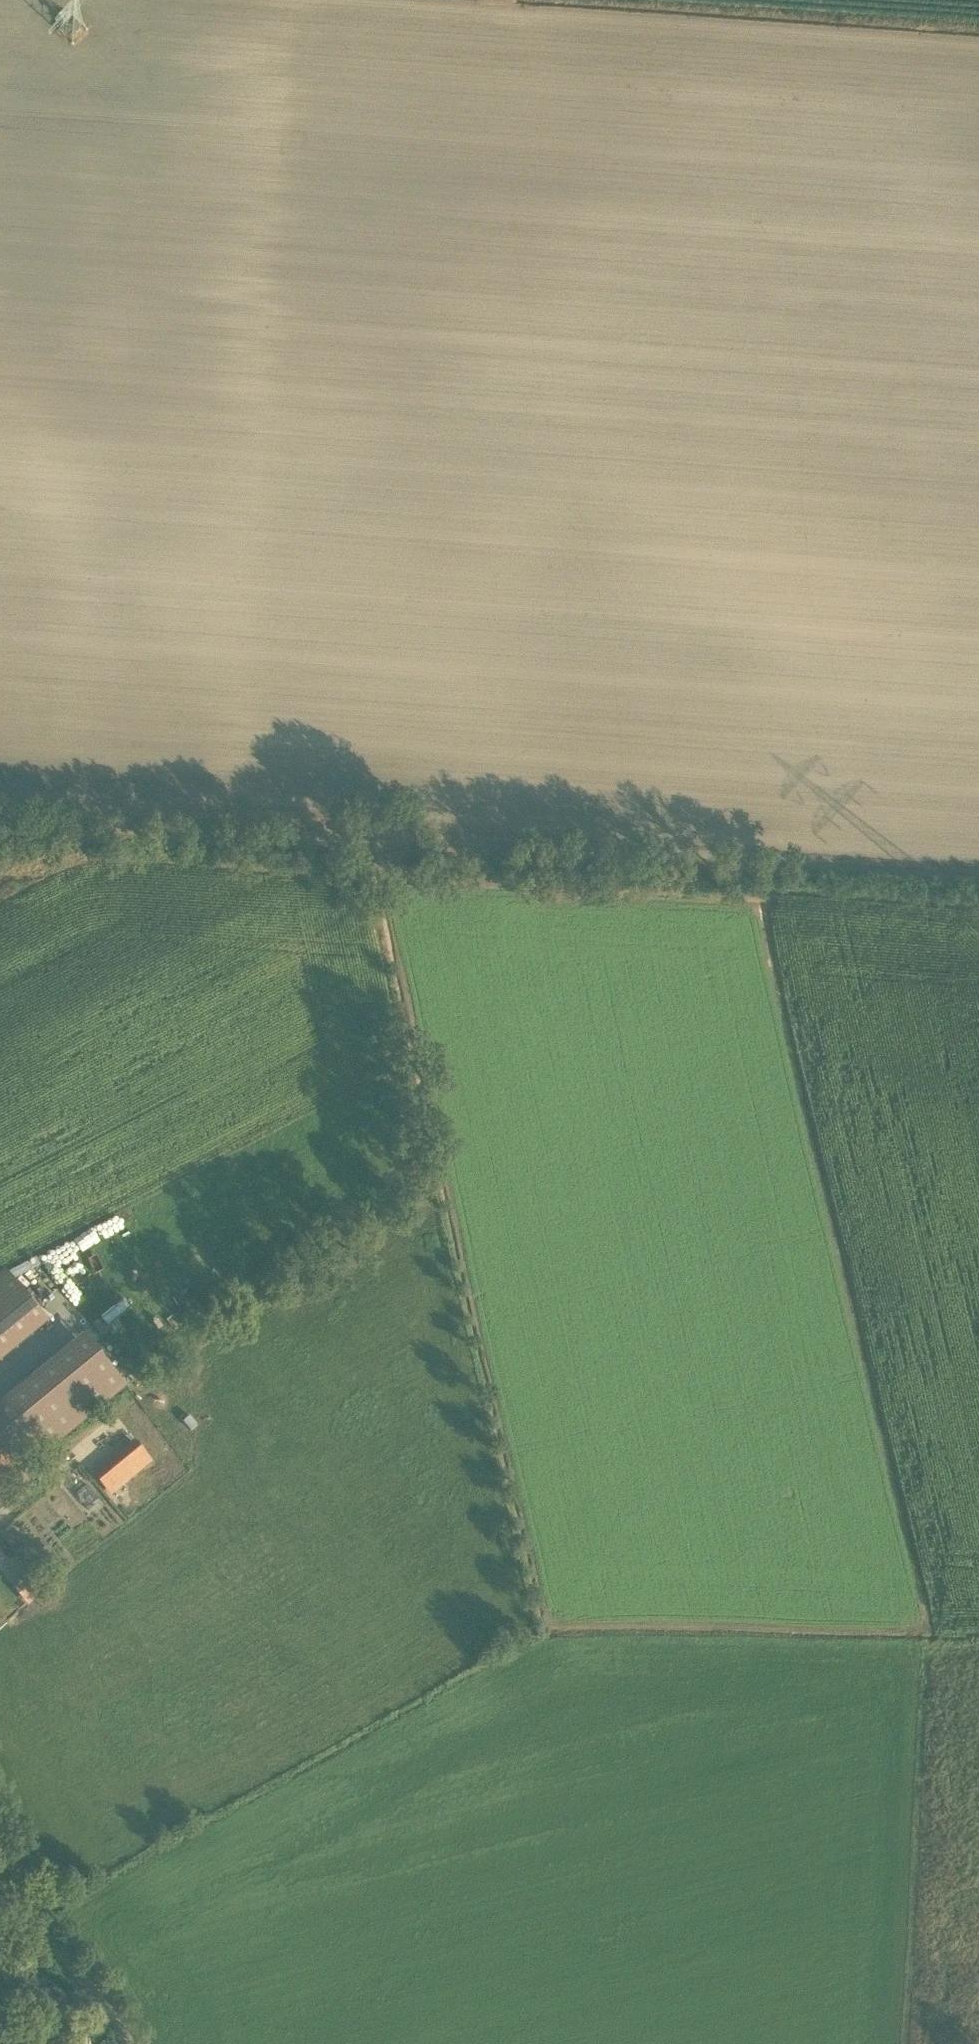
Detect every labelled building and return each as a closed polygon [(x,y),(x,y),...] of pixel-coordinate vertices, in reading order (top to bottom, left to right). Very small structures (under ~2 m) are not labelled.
[(0,1423),(0,1492),(61,1442),(27,1400),(0,1423)] [(118,1446),(131,1473),(150,1463),(136,1437),(118,1446)] [(33,1571),(13,1588),(28,1606),(48,1589),(33,1571)]
